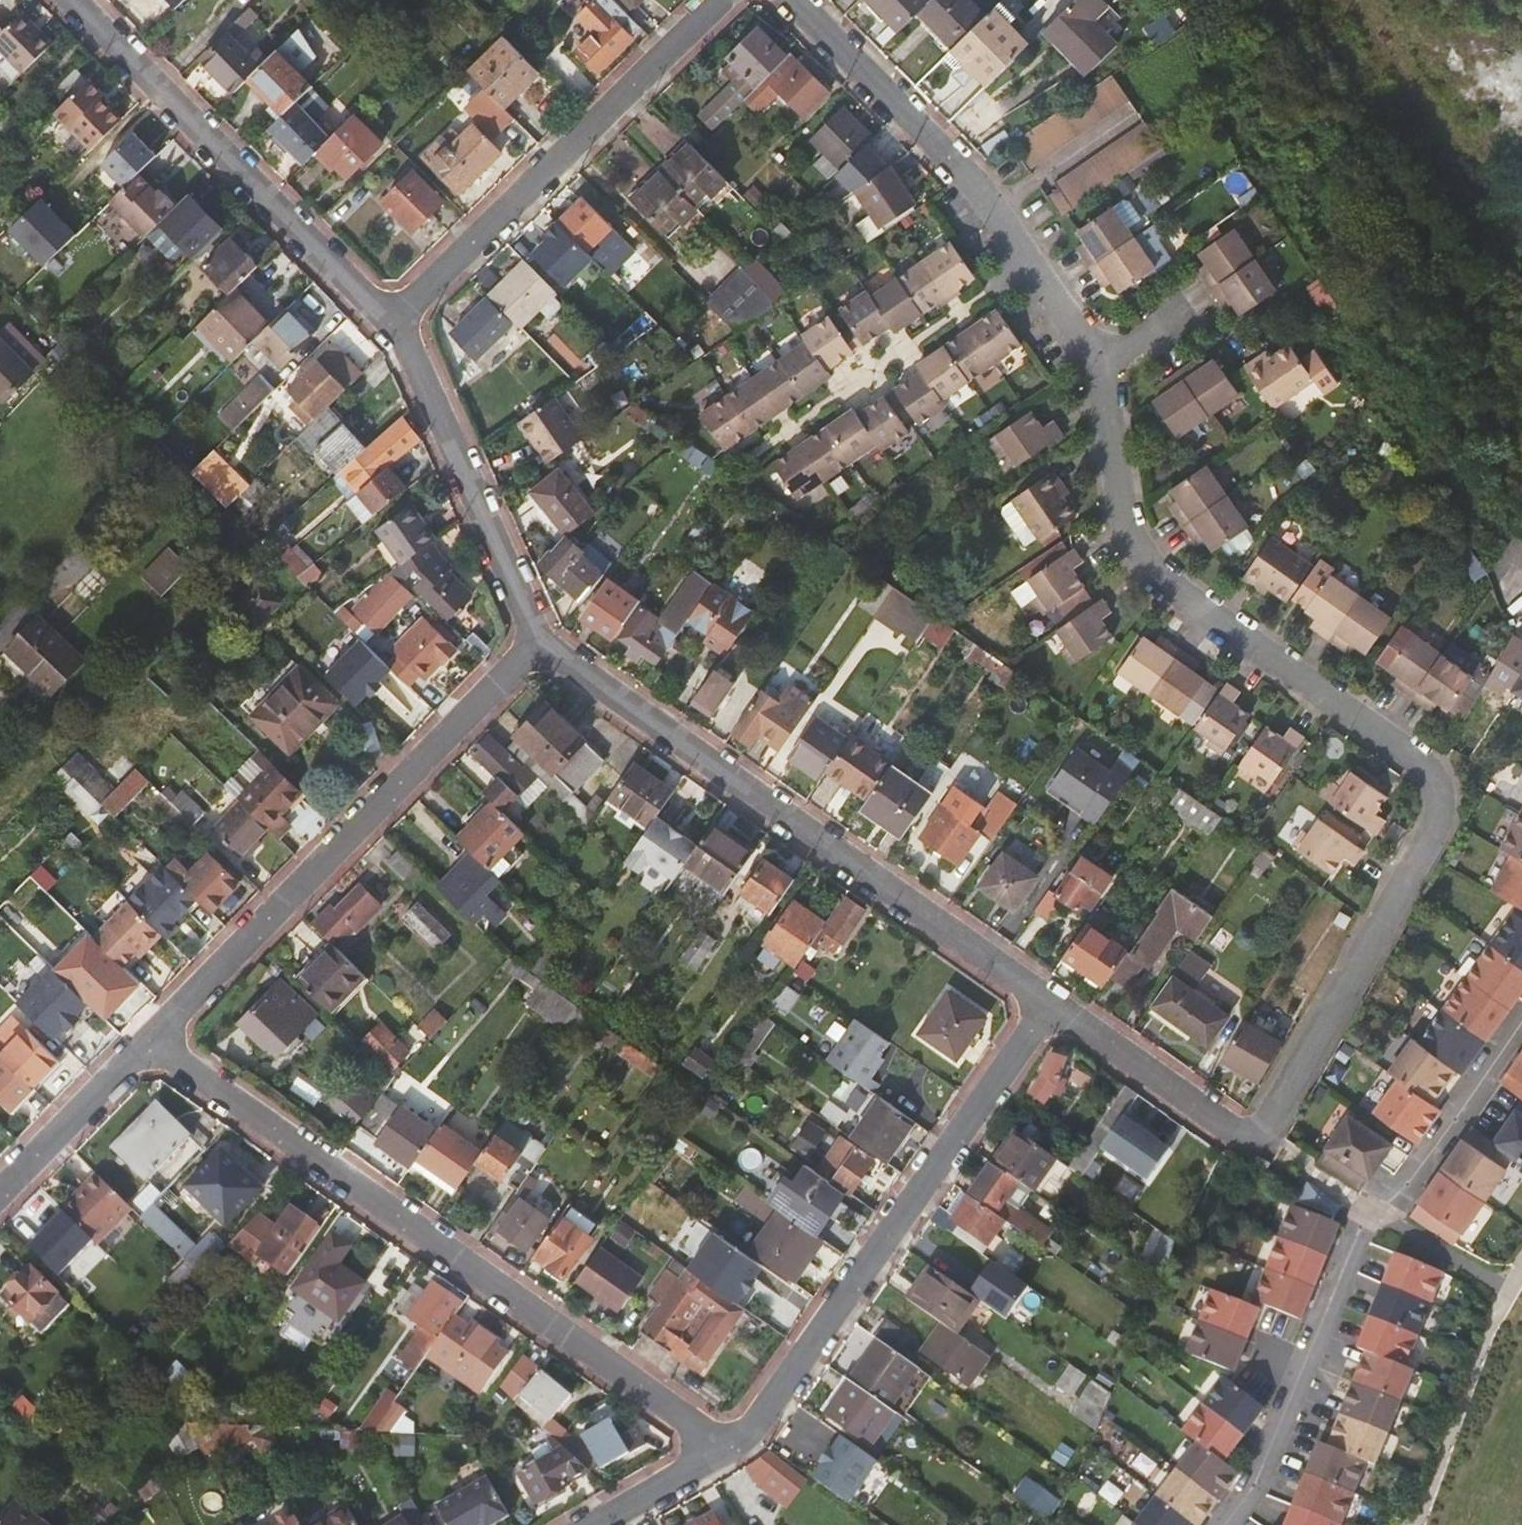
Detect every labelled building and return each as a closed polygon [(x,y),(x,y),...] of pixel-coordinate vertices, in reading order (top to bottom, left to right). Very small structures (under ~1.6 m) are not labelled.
[(642,28),(615,0),(595,0),(578,18),(595,34),(578,51),(597,72),(642,28)] [(639,8),(647,0),(630,0),(639,8)] [(938,3),(936,0),(875,0),(907,33),(928,13),(938,3)] [(994,18),(977,0),(941,0),(938,3),(928,13),(963,48),(994,18)] [(1079,4),(1075,0),(1069,0),(1056,13),(1063,20),(1079,4)] [(1102,0),(1083,0),(1079,4),(1063,20),(1057,26),(1071,41),(1066,46),(1076,56),(1108,29),(1100,21),(1112,10),(1102,0)] [(207,58),(237,91),(252,77),(265,64),(241,37),(264,14),(257,6),(233,30),(234,32),(207,58)] [(1108,29),(1121,19),(1112,10),(1100,21),(1108,29)] [(26,72),(55,43),(25,12),(0,37),(0,46),(26,72)] [(1123,21),(1121,19),(1108,29),(1111,32),(1123,21)] [(758,82),(787,54),(757,23),(729,52),(734,57),(726,66),(736,76),(742,82),(750,74),(758,82)] [(1071,41),(1057,26),(1052,31),(1066,46),(1071,41)] [(1111,32),(1108,29),(1076,56),(1090,70),(1095,64),(1101,70),(1125,46),(1111,32)] [(505,107),(541,72),(506,36),(471,73),(505,107)] [(252,77),(287,112),(298,101),(315,84),(281,48),(265,64),(252,77)] [(830,87),(792,49),(787,54),(758,82),(750,90),(745,95),(755,106),(763,106),(780,88),(805,112),(830,87)] [(74,95),(92,78),(81,67),(64,83),(74,95)] [(1133,96),(1115,72),(1018,140),(1017,141),(1033,166),(1133,96)] [(750,90),(758,82),(750,74),(742,82),(750,90)] [(725,87),(739,101),(745,95),(750,90),(742,82),(736,76),(725,87)] [(107,93),(92,78),(74,95),(61,108),(96,146),(111,132),(126,118),(104,96),(107,93)] [(717,95),(731,109),(739,101),(725,87),(717,95)] [(714,127),(731,109),(717,95),(706,106),(711,123),(714,127)] [(272,127),(308,165),(322,151),(335,138),(298,101),(287,112),(272,127)] [(844,104),(812,135),(843,166),(852,158),(863,169),(886,147),(844,104)] [(515,139),(526,129),(505,107),(495,117),(515,139)] [(335,138),(322,151),(349,178),(386,143),(359,114),(335,138)] [(1062,185),(1051,192),(1066,214),(1166,144),(1149,120),(1060,181),(1062,185)] [(503,152),(477,125),(457,145),(455,143),(434,164),(461,192),(503,152)] [(1017,141),(1018,140),(1012,130),(987,145),(994,156),(1017,141)] [(101,166),(125,190),(142,173),(158,157),(134,133),(101,166)] [(713,195),(729,178),(696,145),(688,136),(675,150),(678,153),(662,168),(659,165),(645,179),(648,183),(633,198),(665,231),(678,219),(683,225),(700,207),(696,203),(707,190),(713,195)] [(918,200),(894,165),(861,187),(885,221),(918,200)] [(445,202),(417,172),(385,204),(413,233),(445,202)] [(125,190),(114,201),(126,213),(121,218),(132,229),(137,224),(149,236),(179,206),(164,191),(166,187),(160,180),(154,185),(142,173),(125,190)] [(585,197),(560,222),(590,252),(614,226),(585,197)] [(225,227),(196,198),(155,238),(180,263),(203,240),(207,244),(225,227)] [(77,235),(43,199),(8,232),(42,268),(77,235)] [(1088,239),(1084,242),(1090,250),(1085,253),(1101,277),(1106,274),(1112,282),(1116,279),(1125,291),(1157,268),(1113,205),(1081,228),(1088,239)] [(590,252),(560,222),(547,235),(552,239),(539,252),(568,281),(593,255),(590,252)] [(1209,266),(1205,269),(1211,278),(1206,281),(1222,304),(1227,301),(1233,309),(1238,306),(1245,317),(1279,294),(1235,232),(1202,255),(1209,266)] [(240,288),(256,271),(266,262),(239,234),(211,262),(238,289),(240,288)] [(844,309),(856,327),(868,344),(894,326),(898,331),(977,276),(953,241),(873,297),(869,292),(844,309)] [(1090,250),(1084,242),(1080,245),(1085,253),(1090,250)] [(557,290),(527,261),(492,296),(522,325),(557,290)] [(741,334),(779,302),(747,264),(709,296),(741,334)] [(1211,278),(1205,269),(1200,273),(1206,281),(1211,278)] [(275,322),(291,307),(256,271),(240,288),(275,322)] [(1107,285),(1112,282),(1106,274),(1101,277),(1107,285)] [(260,337),(275,322),(240,288),(238,289),(204,323),(239,358),(260,337)] [(522,332),(489,301),(457,333),(482,359),(505,336),(511,342),(522,332)] [(1228,312),(1233,309),(1227,301),(1222,304),(1228,312)] [(317,333),(291,307),(275,322),(260,337),(287,364),(317,333)] [(924,425),(950,407),(946,401),(1026,346),(1000,309),(920,364),(925,371),(899,389),(904,397),(912,408),(924,425)] [(728,450),(833,377),(829,371),(856,352),(844,335),(832,317),(805,336),(809,342),(704,415),(728,450)] [(856,327),(844,335),(856,352),(868,344),(856,327)] [(31,372),(0,342),(0,398),(3,401),(31,372)] [(1290,343),(1272,356),(1263,362),(1260,358),(1246,368),(1274,406),(1314,377),(1290,343)] [(365,371),(339,345),(290,392),(299,402),(295,405),(313,423),(365,371)] [(1263,362),(1272,356),(1269,352),(1260,358),(1263,362)] [(1199,366),(1207,360),(1204,355),(1196,361),(1199,366)] [(1210,364),(1207,360),(1199,366),(1196,361),(1170,379),(1173,383),(1166,388),(1169,392),(1159,400),(1182,434),(1243,391),(1220,357),(1210,364)] [(1164,384),(1166,388),(1173,383),(1170,379),(1164,384)] [(912,408),(904,397),(899,389),(887,397),(900,416),(912,408)] [(237,430),(261,407),(245,391),(221,413),(237,430)] [(555,460),(594,432),(585,419),(576,425),(557,397),(522,422),(535,442),(540,439),(555,460)] [(853,465),(879,447),(884,453),(912,433),(900,416),(887,397),(873,407),(861,416),(856,409),(827,429),(853,465)] [(349,465),(369,446),(331,408),(299,440),(313,455),(318,450),(340,473),(349,465)] [(1047,428),(1036,411),(996,437),(1007,454),(1014,450),(1023,464),(1068,435),(1059,421),(1047,428)] [(367,488),(387,469),(384,465),(420,431),(405,412),(369,446),(349,465),(367,488)] [(853,465),(827,429),(776,464),(802,501),(853,465)] [(387,469),(394,464),(424,437),(420,431),(384,465),(387,469)] [(239,500),(242,496),(221,475),(231,465),(217,450),(197,470),(233,505),(239,500)] [(369,517),(410,484),(394,464),(387,469),(367,488),(355,498),(369,517)] [(1180,500),(1176,503),(1181,511),(1177,514),(1194,538),(1198,534),(1204,544),(1209,540),(1216,550),(1250,526),(1208,466),(1174,489),(1180,500)] [(568,536),(596,512),(561,468),(534,491),(568,536)] [(1058,472),(1001,510),(1028,551),(1080,517),(1068,498),(1073,494),(1058,472)] [(271,486),(262,477),(242,496),(239,500),(249,509),(271,486)] [(436,541),(440,538),(416,502),(381,527),(404,562),(405,562),(436,541)] [(1181,511),(1176,503),(1172,506),(1177,514),(1181,511)] [(806,521),(800,516),(795,522),(802,527),(806,521)] [(1291,594),(1314,562),(1272,533),(1244,574),(1256,582),(1260,578),(1269,584),(1288,598),(1291,594)] [(1199,547),(1204,544),(1198,534),(1194,538),(1199,547)] [(540,565),(556,578),(570,590),(581,599),(602,575),(579,557),(582,553),(567,540),(556,554),(552,550),(540,565)] [(444,555),(436,541),(405,562),(414,572),(416,575),(423,570),(429,579),(418,587),(452,620),(470,600),(459,588),(464,581),(453,570),(457,565),(444,555)] [(171,544),(143,572),(165,593),(192,565),(171,544)] [(301,572),(312,562),(297,547),(286,556),(301,572)] [(1046,616),(1087,589),(1074,570),(1085,563),(1076,550),(1031,580),(1041,596),(1035,600),(1046,616)] [(1315,560),(1314,562),(1291,594),(1318,613),(1315,618),(1323,624),(1320,628),(1344,645),(1347,641),(1355,647),(1359,642),(1369,649),(1393,615),(1315,560)] [(405,562),(404,562),(360,610),(378,627),(411,591),(403,583),(414,572),(405,562)] [(692,620),(714,587),(696,574),(661,623),(642,609),(621,639),(629,645),(624,652),(635,660),(640,653),(652,662),(663,648),(668,652),(692,620)] [(899,588),(882,575),(863,603),(880,615),(899,588)] [(283,599),(259,577),(238,599),(261,622),(283,599)] [(570,590),(556,578),(550,584),(564,597),(570,590)] [(1260,578),(1256,582),(1266,590),(1269,584),(1260,578)] [(477,593),(464,581),(459,588),(470,600),(477,593)] [(617,638),(638,608),(609,586),(588,617),(617,638)] [(755,615),(715,587),(714,587),(692,620),(711,634),(707,639),(728,654),(735,644),(755,615)] [(899,588),(880,615),(905,633),(908,629),(925,606),(899,588)] [(1103,621),(1114,614),(1105,600),(1060,630),(1070,646),(1064,650),(1074,665),(1115,639),(1103,621)] [(925,606),(908,629),(922,640),(928,633),(940,616),(925,606)] [(84,659),(39,615),(8,648),(31,671),(34,668),(55,689),(84,659)] [(403,652),(425,673),(429,677),(446,659),(449,662),(463,647),(430,616),(399,647),(403,652)] [(957,629),(940,616),(928,633),(946,645),(957,629)] [(1323,624),(1315,618),(1312,622),(1320,628),(1323,624)] [(1413,694),(1444,651),(1404,623),(1379,656),(1390,663),(1400,670),(1397,675),(1405,682),(1402,686),(1413,694)] [(1192,675),(1199,665),(1158,636),(1152,645),(1142,638),(1118,671),(1194,726),(1217,693),(1192,675)] [(1353,651),(1355,647),(1347,641),(1344,645),(1353,651)] [(728,654),(695,700),(714,715),(740,679),(737,676),(744,667),(746,669),(753,657),(735,644),(728,654)] [(1002,684),(1007,688),(1017,675),(977,645),(967,659),(972,663),(976,657),(1006,680),(1002,684)] [(1475,673),(1444,651),(1413,694),(1426,703),(1430,699),(1438,705),(1441,700),(1451,707),(1464,689),(1475,673)] [(393,662),(415,684),(425,673),(403,652),(393,662)] [(341,699),(302,661),(254,711),(292,749),(341,699)] [(408,706),(423,692),(415,684),(393,662),(392,661),(378,674),(408,706)] [(1512,684),(1521,691),(1521,668),(1512,684)] [(1405,682),(1397,675),(1393,680),(1402,686),(1405,682)] [(1230,683),(1198,729),(1214,740),(1210,745),(1226,756),(1254,716),(1236,704),(1244,692),(1230,683)] [(1466,718),(1477,698),(1464,689),(1451,707),(1466,718)] [(765,726),(789,743),(805,720),(764,692),(736,733),(753,744),(765,726)] [(1435,709),(1438,705),(1430,699),(1426,703),(1435,709)] [(520,735),(573,788),(603,756),(549,701),(517,732),(520,735)] [(1268,727),(1240,767),(1256,778),(1260,773),(1275,783),(1307,738),(1294,728),(1286,740),(1268,727)] [(816,736),(810,731),(806,737),(806,736),(792,757),(822,779),(844,748),(820,730),(816,736)] [(502,772),(486,789),(496,800),(503,807),(538,769),(527,758),(524,761),(490,731),(475,747),(502,772)] [(538,769),(592,822),(611,795),(600,787),(589,803),(573,788),(520,735),(512,743),(527,758),(538,769)] [(855,736),(830,771),(871,800),(896,765),(855,736)] [(1079,750),(1053,785),(1090,812),(1086,818),(1097,826),(1135,774),(1125,767),(1117,778),(1079,750)] [(871,800),(867,805),(907,835),(954,769),(938,757),(920,783),(903,771),(910,761),(903,755),(896,765),(871,800)] [(269,824),(280,835),(292,823),(281,812),(303,790),(274,762),(265,771),(253,759),(237,774),(249,787),(240,796),(242,798),(269,824)] [(650,827),(659,816),(672,795),(659,786),(661,783),(634,764),(611,795),(650,827)] [(152,779),(139,766),(104,803),(117,815),(152,779)] [(1375,812),(1388,795),(1372,782),(1371,783),(1348,768),(1338,782),(1343,786),(1342,788),(1361,801),(1375,812)] [(172,799),(184,811),(195,821),(204,810),(182,788),(172,799)] [(1376,833),(1385,820),(1375,812),(1361,801),(1342,788),(1332,802),(1376,833)] [(1214,837),(1226,820),(1184,790),(1173,807),(1214,837)] [(257,837),(269,824),(242,798),(214,827),(241,853),(249,845),(254,849),(262,841),(257,837)] [(492,865),(526,829),(503,807),(496,800),(460,834),(474,849),(492,865)] [(981,835),(993,843),(1011,818),(993,805),(975,831),(959,819),(962,816),(948,806),(923,841),(958,866),(981,835)] [(1519,808),(1499,844),(1510,850),(1521,856),(1521,809),(1519,808)] [(199,841),(206,833),(195,821),(184,811),(178,817),(189,828),(188,829),(199,841)] [(676,877),(681,870),(688,861),(699,844),(659,816),(650,827),(628,857),(627,860),(641,870),(650,858),(676,877)] [(1364,851),(1320,820),(1307,836),(1302,833),(1293,847),(1332,875),(1344,857),(1354,865),(1364,851)] [(688,861),(728,891),(754,854),(713,825),(699,844),(688,861)] [(418,864),(399,846),(388,857),(407,875),(418,864)] [(443,890),(476,921),(484,912),(495,923),(507,911),(487,891),(502,875),(492,865),(474,849),(460,864),(463,867),(443,890)] [(1510,850),(1490,886),(1516,901),(1521,904),(1521,856),(1510,850)] [(197,894),(213,910),(242,880),(212,851),(183,880),(197,894)] [(1088,853),(1078,867),(1109,889),(1119,875),(1088,853)] [(747,889),(776,911),(800,877),(769,856),(747,889)] [(1038,878),(1008,857),(986,889),(1017,910),(1038,878)] [(681,870),(722,899),(728,891),(688,861),(681,870)] [(163,931),(166,933),(178,921),(173,917),(183,908),(197,894),(183,880),(164,862),(129,897),(163,931)] [(463,867),(460,864),(439,885),(443,890),(463,867)] [(1109,889),(1078,867),(1061,892),(1068,897),(1092,914),(1109,889)] [(315,922),(336,942),(338,944),(378,904),(359,885),(336,910),(331,905),(315,922)] [(1068,897),(1061,892),(1056,888),(1044,906),(1056,915),(1068,897)] [(1199,939),(1214,917),(1176,889),(1160,912),(1163,914),(1134,955),(1132,953),(1128,957),(1115,975),(1130,986),(1147,963),(1152,968),(1181,927),(1199,939)] [(95,932),(124,961),(137,949),(145,940),(150,944),(163,931),(129,897),(95,932)] [(866,909),(850,898),(819,942),(835,954),(866,909)] [(801,961),(828,922),(797,900),(767,943),(798,965),(801,961)] [(444,926),(418,901),(405,915),(430,939),(444,926)] [(1516,901),(1513,907),(1506,916),(1489,941),(1521,965),(1521,904),(1516,901)] [(173,917),(178,921),(187,913),(183,908),(173,917)] [(9,921),(0,911),(0,930),(9,921)] [(1112,921),(1098,911),(1088,926),(1102,936),(1112,921)] [(1106,989),(1115,975),(1128,957),(1102,936),(1088,926),(1065,959),(1106,989)] [(703,964),(716,935),(701,928),(687,957),(703,964)] [(145,940),(137,949),(141,953),(150,944),(145,940)] [(1489,941),(1465,973),(1507,1004),(1521,984),(1521,965),(1489,941)] [(315,953),(294,974),(331,1011),(367,973),(338,944),(336,942),(321,958),(315,953)] [(1211,966),(1191,951),(1153,1007),(1211,1048),(1232,1017),(1195,991),(1211,966)] [(501,964),(506,967),(514,959),(509,954),(501,964)] [(141,983),(115,956),(87,985),(113,1011),(141,983)] [(506,967),(532,986),(539,977),(514,959),(506,967)] [(798,965),(794,970),(808,981),(815,972),(801,961),(798,965)] [(1507,1004),(1465,973),(1458,983),(1441,1006),(1484,1037),(1507,1004)] [(539,977),(532,986),(536,988),(543,979),(542,978),(539,977)] [(279,978),(265,991),(273,1000),(277,996),(293,1013),(291,1016),(294,1020),(272,1043),(282,1052),(285,1048),(291,1050),(302,1039),(299,1032),(316,1014),(279,978)] [(799,994),(785,984),(771,1005),(785,1015),(799,994)] [(987,1016),(950,990),(921,1032),(957,1058),(987,1016)] [(273,1000),(265,991),(240,1018),(269,1046),(272,1043),(294,1020),(291,1016),(293,1013),(277,996),(273,1000)] [(44,1023),(70,1049),(97,1021),(102,1025),(107,1020),(87,1001),(70,1019),(59,1007),(44,1023)] [(613,1044),(620,1034),(584,1008),(579,1005),(565,1023),(590,1041),(601,1035),(613,1044)] [(1484,1037),(1441,1006),(1417,1039),(1453,1066),(1459,1070),(1484,1037)] [(763,1014),(734,1055),(743,1061),(771,1020),(763,1014)] [(871,1064),(888,1041),(876,1032),(855,1018),(826,1059),(863,1085),(875,1067),(871,1064)] [(1262,1083),(1284,1045),(1247,1023),(1224,1061),(1262,1083)] [(4,1053),(35,1084),(60,1058),(29,1027),(4,1053)] [(364,1043),(378,1056),(383,1052),(396,1065),(407,1054),(380,1027),(364,1043)] [(1417,1039),(1411,1035),(1386,1069),(1396,1076),(1429,1100),(1453,1066),(1417,1039)] [(717,1058),(700,1046),(688,1062),(705,1074),(717,1058)] [(1500,1080),(1521,1095),(1521,1047),(1500,1080)] [(35,1084),(4,1053),(0,1049),(0,1095),(12,1107),(35,1084)] [(1063,1063),(1048,1059),(1042,1080),(1030,1098),(1043,1107),(1057,1085),(1063,1063)] [(1429,1100),(1396,1076),(1371,1109),(1414,1141),(1439,1107),(1435,1104),(1429,1100)] [(368,1098),(352,1082),(334,1100),(350,1116),(368,1098)] [(407,1161),(410,1158),(433,1125),(383,1090),(359,1123),(378,1137),(376,1139),(407,1161)] [(850,1137),(883,1160),(912,1119),(880,1096),(850,1137)] [(1492,1140),(1513,1154),(1521,1161),(1521,1096),(1492,1140)] [(818,1114),(836,1126),(847,1111),(829,1098),(818,1114)] [(161,1194),(206,1147),(160,1103),(147,1116),(141,1110),(112,1141),(109,1145),(109,1149),(110,1154),(125,1169),(131,1163),(161,1194)] [(1083,1179),(1130,1112),(1117,1103),(1084,1147),(1092,1154),(1088,1160),(1084,1156),(1073,1172),(1083,1179)] [(1389,1142),(1384,1138),(1346,1112),(1315,1157),(1359,1186),(1377,1161),(1389,1142)] [(487,1167),(512,1185),(542,1144),(501,1115),(477,1150),(472,1157),(474,1158),(487,1167)] [(410,1158),(452,1186),(472,1157),(477,1150),(435,1122),(433,1125),(410,1158)] [(1171,1149),(1136,1124),(1114,1156),(1149,1182),(1171,1149)] [(1492,1140),(1469,1124),(1439,1168),(1482,1198),(1513,1154),(1492,1140)] [(1057,1160),(1017,1132),(995,1165),(1031,1191),(1034,1193),(1057,1160)] [(850,1193),(874,1160),(843,1138),(820,1170),(850,1193)] [(265,1187),(224,1149),(190,1185),(229,1224),(265,1187)] [(1251,1164),(1263,1173),(1268,1165),(1255,1156),(1251,1164)] [(484,1169),(487,1167),(474,1158),(472,1162),(475,1167),(479,1170),(484,1169)] [(970,1197),(1056,1257),(1061,1250),(1049,1241),(1054,1233),(1019,1209),(1031,1191),(995,1165),(993,1164),(970,1197)] [(1482,1198),(1439,1168),(1409,1211),(1452,1242),(1482,1198)] [(94,1238),(99,1242),(133,1207),(98,1172),(86,1185),(90,1189),(68,1212),(94,1238)] [(63,1207),(66,1210),(68,1212),(90,1189),(86,1185),(63,1207)] [(511,1188),(484,1227),(491,1232),(498,1223),(522,1241),(543,1211),(511,1188)] [(948,1210),(940,1205),(931,1218),(950,1232),(952,1233),(957,1223),(970,1232),(990,1246),(1006,1224),(962,1192),(948,1210)] [(1289,1204),(1277,1236),(1324,1255),(1336,1223),(1328,1220),(1331,1214),(1293,1198),(1290,1205),(1289,1204)] [(291,1218),(296,1211),(288,1205),(283,1212),(291,1218)] [(66,1210),(31,1246),(59,1275),(94,1238),(68,1212),(66,1210)] [(752,1250),(796,1282),(807,1267),(802,1264),(821,1238),(781,1210),(752,1250)] [(296,1251),(315,1224),(296,1211),(291,1218),(283,1212),(272,1226),(268,1231),(296,1251)] [(696,1259),(719,1227),(701,1214),(688,1233),(680,1227),(670,1241),(696,1259)] [(287,1276),(321,1229),(315,1224),(296,1251),(268,1231),(272,1226),(256,1215),(230,1242),(250,1257),(254,1252),(287,1276)] [(555,1220),(531,1255),(563,1277),(591,1237),(559,1215),(555,1220)] [(952,1233),(964,1241),(970,1232),(957,1223),(952,1233)] [(821,1238),(846,1255),(855,1242),(830,1225),(821,1238)] [(970,1278),(985,1256),(964,1241),(952,1233),(950,1232),(934,1256),(955,1270),(956,1267),(970,1278)] [(350,1248),(331,1234),(293,1290),(338,1322),(364,1284),(337,1265),(350,1248)] [(1277,1236),(1264,1267),(1311,1286),(1324,1255),(1277,1236)] [(1161,1283),(1177,1246),(1164,1237),(1148,1274),(1161,1283)] [(190,1261),(200,1272),(223,1248),(212,1238),(190,1261)] [(600,1245),(577,1278),(619,1309),(643,1276),(600,1245)] [(1441,1270),(1393,1251),(1381,1283),(1428,1302),(1441,1270)] [(956,1333),(979,1299),(930,1265),(906,1299),(943,1324),(956,1333)] [(73,1305),(32,1266),(4,1295),(44,1334),(73,1305)] [(688,1267),(680,1277),(687,1282),(694,1272),(688,1267)] [(1264,1267),(1249,1305),(1257,1308),(1259,1303),(1264,1305),(1275,1309),(1287,1314),(1298,1318),(1311,1286),(1264,1267)] [(701,1374),(747,1309),(694,1272),(687,1282),(680,1277),(669,1269),(650,1297),(659,1303),(640,1330),(701,1374)] [(456,1314),(463,1305),(435,1285),(429,1293),(414,1282),(397,1306),(423,1325),(402,1356),(418,1368),(429,1353),(456,1314)] [(1428,1302),(1381,1283),(1368,1315),(1416,1334),(1428,1302)] [(1210,1288),(1196,1320),(1245,1340),(1257,1308),(1249,1305),(1210,1288)] [(468,1323),(456,1314),(429,1353),(483,1391),(501,1362),(493,1356),(503,1340),(472,1319),(468,1323)] [(1416,1334),(1368,1315),(1355,1347),(1364,1350),(1403,1366),(1416,1334)] [(880,1340),(903,1356),(914,1339),(884,1318),(873,1335),(880,1340)] [(1196,1320),(1183,1350),(1223,1367),(1230,1370),(1227,1380),(1229,1381),(1245,1340),(1196,1320)] [(972,1388),(991,1358),(956,1333),(943,1324),(923,1352),(972,1388)] [(892,1408),(920,1368),(903,1356),(880,1340),(852,1380),(892,1408)] [(1403,1366),(1364,1350),(1352,1381),(1399,1400),(1412,1369),(1403,1366)] [(543,1369),(524,1353),(499,1388),(516,1403),(523,1396),(521,1394),(543,1369)] [(162,1377),(177,1393),(192,1378),(176,1361),(162,1377)] [(1074,1394),(1088,1372),(1071,1362),(1058,1384),(1074,1394)] [(1223,1377),(1202,1403),(1243,1435),(1264,1408),(1259,1404),(1250,1397),(1240,1389),(1229,1381),(1227,1380),(1230,1370),(1223,1367),(1223,1377)] [(572,1393),(543,1369),(521,1394),(523,1396),(516,1403),(534,1419),(559,1442),(567,1432),(551,1418),(572,1393)] [(821,1409),(828,1414),(851,1379),(844,1375),(821,1409)] [(1090,1378),(1075,1414),(1100,1425),(1115,1388),(1090,1378)] [(872,1445),(896,1411),(892,1408),(852,1380),(851,1379),(828,1414),(872,1445)] [(1352,1381),(1339,1413),(1387,1432),(1399,1400),(1352,1381)] [(1222,1462),(1243,1435),(1202,1403),(1181,1430),(1196,1442),(1222,1462)] [(391,1406),(372,1430),(393,1431),(404,1416),(391,1406)] [(813,1424),(795,1412),(788,1422),(806,1434),(813,1424)] [(1387,1432),(1339,1413),(1327,1445),(1366,1460),(1375,1464),(1387,1432)] [(591,1445),(604,1468),(643,1445),(636,1431),(623,1437),(613,1418),(579,1437),(585,1447),(591,1445)] [(538,1508),(595,1475),(559,1442),(534,1419),(514,1431),(532,1461),(516,1470),(538,1508)] [(186,1421),(185,1423),(202,1451),(218,1441),(208,1423),(186,1421)] [(836,1439),(813,1424),(806,1434),(793,1453),(834,1482),(856,1450),(837,1437),(836,1439)] [(1196,1442),(1177,1468),(1217,1499),(1237,1473),(1222,1462),(1196,1442)] [(1327,1445),(1318,1442),(1305,1474),(1352,1494),(1366,1460),(1327,1445)] [(805,1481),(766,1453),(761,1459),(745,1468),(761,1483),(789,1503),(805,1481)] [(1156,1496),(1194,1524),(1197,1524),(1217,1499),(1177,1468),(1156,1496)] [(1028,1474),(1015,1491),(1050,1516),(1063,1499),(1028,1474)] [(1305,1474),(1291,1506),(1338,1524),(1339,1524),(1352,1494),(1305,1474)] [(510,1516),(488,1477),(437,1505),(448,1524),(493,1524),(510,1516)] [(1135,1523),(1138,1524),(1194,1524),(1156,1496),(1135,1523)] [(48,1523),(19,1501),(2,1524),(46,1524),(48,1523)] [(1291,1506),(1283,1524),(1338,1524),(1291,1506)] [(320,1524),(357,1524),(348,1510),(320,1524)] [(712,1510),(687,1524),(721,1524),(712,1510)] [(418,1511),(394,1524),(426,1524),(418,1511)]
